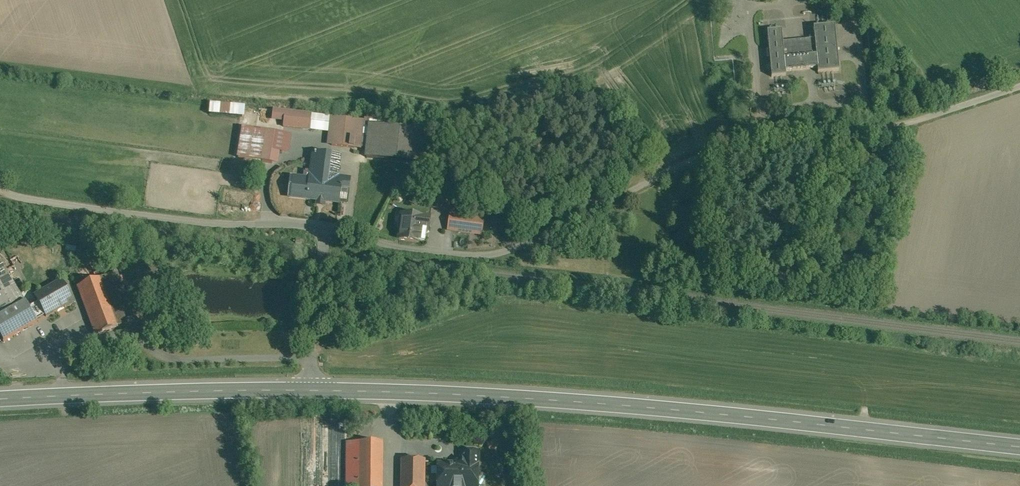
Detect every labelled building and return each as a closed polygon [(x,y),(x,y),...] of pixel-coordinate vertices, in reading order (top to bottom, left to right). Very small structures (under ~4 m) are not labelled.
[(834,25),(813,27),(814,39),(782,42),(781,31),(767,32),(771,77),(786,76),(785,71),(817,68),(818,73),(839,71),(834,25)] [(212,104),(212,116),(247,116),(247,104),(212,104)] [(297,113),(281,111),(280,126),(296,128),(296,124),(297,113)] [(325,116),(297,113),(296,124),(322,127),(323,127),(325,116)] [(363,119),(325,115),(325,116),(323,127),(322,127),(319,153),(331,155),(327,185),(340,187),(349,188),(356,135),(362,135),(363,126),(363,119)] [(378,117),(363,117),(363,119),(363,126),(381,126),(378,117)] [(296,134),(267,131),(266,142),(287,144),(295,145),(296,134)] [(287,144),(266,142),(262,162),(272,163),(274,152),(280,152),(281,150),(286,151),(287,144)] [(314,152),(310,180),(292,178),(290,192),(305,193),(307,195),(308,196),(308,199),(338,203),(340,187),(327,185),(331,155),(319,153),(314,152)] [(422,217),(403,214),(399,241),(418,243),(422,217)] [(463,215),(450,214),(448,228),(460,229),(461,224),(463,215)] [(476,226),(461,224),(460,229),(460,232),(475,234),(476,226)] [(0,259),(0,316),(25,302),(0,259)] [(117,272),(78,287),(96,335),(135,321),(117,272)] [(62,281),(35,297),(38,303),(29,308),(34,317),(44,312),(46,317),(64,306),(65,307),(74,302),(62,281)] [(0,316),(0,336),(3,342),(37,323),(29,308),(25,302),(0,316)] [(493,451),(507,443),(505,438),(490,446),(493,451)] [(347,443),(347,485),(381,485),(382,443),(347,443)] [(450,444),(402,444),(402,462),(424,462),(450,463),(450,444)] [(402,462),(402,485),(423,485),(424,462),(402,462)]
